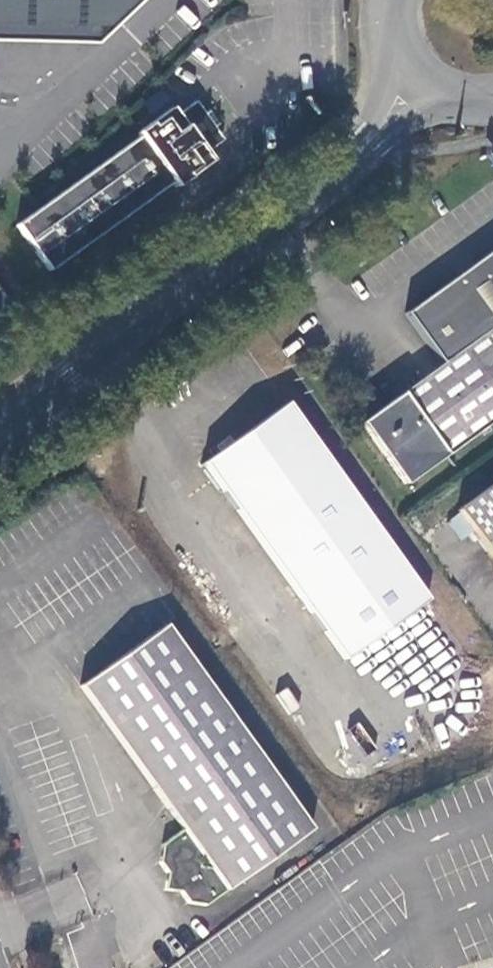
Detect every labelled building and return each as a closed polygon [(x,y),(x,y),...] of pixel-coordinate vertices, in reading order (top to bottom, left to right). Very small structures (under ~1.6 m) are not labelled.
[(91,43),(136,0),(0,0),(0,41),(91,43)] [(137,137),(16,227),(49,271),(170,182),(175,188),(208,163),(204,157),(221,144),(211,131),(217,126),(206,112),(200,116),(191,103),(173,115),(169,109),(135,134),(137,137)] [(403,317),(440,367),(400,397),(401,398),(359,428),(402,486),(446,453),(448,455),(492,422),(492,251),(403,317)] [(427,600),(286,405),(225,449),(203,466),(344,660),(427,600)] [(455,512),(492,564),(492,485),(455,512)] [(203,906),(309,830),(162,627),(75,689),(179,833),(161,845),(158,864),(166,874),(160,878),(166,887),(172,895),(178,891),(189,906),(203,906)]
